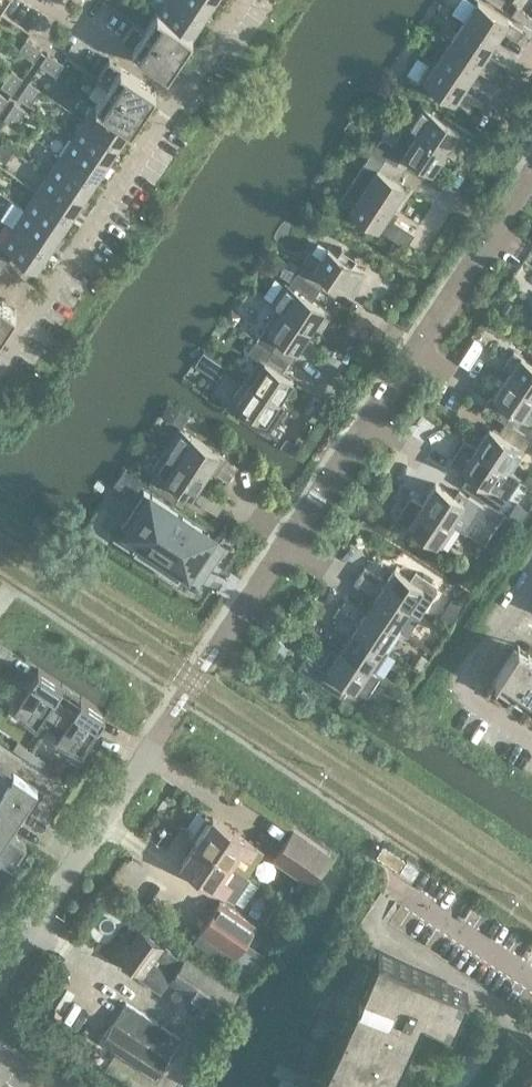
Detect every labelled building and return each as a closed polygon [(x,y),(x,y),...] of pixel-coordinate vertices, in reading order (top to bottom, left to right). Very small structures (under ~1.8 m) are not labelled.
[(0,12),(8,0),(0,0),(0,12)] [(179,0),(163,0),(156,11),(192,34),(204,17),(179,0)] [(204,17),(215,0),(179,0),(204,17)] [(508,19),(479,0),(477,0),(464,20),(494,40),(508,19)] [(520,19),(526,11),(516,5),(511,13),(520,19)] [(168,71),(192,34),(156,11),(145,28),(134,20),(121,40),(168,71)] [(531,22),(531,15),(526,11),(520,19),(529,26),(531,22)] [(494,40),(464,20),(451,40),(481,60),(494,40)] [(518,38),(523,29),(513,23),(508,31),(518,38)] [(26,54),(34,43),(26,37),(18,49),(26,54)] [(481,60),(451,40),(437,59),(468,80),(481,60)] [(34,60),(42,48),(34,43),(26,54),(34,60)] [(47,69),(55,57),(47,52),(40,63),(47,69)] [(496,70),(502,61),(492,55),(487,63),(496,70)] [(55,74),(63,62),(55,57),(47,69),(55,74)] [(132,124),(156,88),(109,57),(96,77),(108,84),(96,101),(132,124)] [(454,100),(468,80),(437,59),(424,80),(454,100)] [(491,78),(496,70),(487,63),(481,72),(491,78)] [(12,92),(23,77),(11,69),(0,85),(12,92)] [(30,104),(40,88),(28,80),(18,96),(30,104)] [(9,98),(0,92),(0,111),(9,98)] [(469,110),(475,102),(465,95),(460,104),(469,110)] [(132,124),(96,101),(84,119),(120,142),(132,124)] [(15,125),(26,109),(14,102),(4,117),(15,125)] [(466,134),(420,103),(406,124),(417,131),(445,149),(451,141),(458,146),(466,134)] [(120,142),(84,119),(73,136),(108,160),(120,142)] [(432,170),(445,149),(417,131),(396,163),(404,168),(412,157),(432,170)] [(108,160),(73,136),(61,154),(96,178),(108,160)] [(96,178),(61,154),(49,172),(84,196),(96,178)] [(405,185),(397,180),(404,168),(396,163),(388,174),(377,167),(363,187),(391,206),(405,185)] [(84,196),(49,172),(37,190),(72,214),(84,196)] [(386,214),(391,206),(363,187),(350,208),(385,231),(393,219),(386,214)] [(72,214),(37,190),(25,208),(61,231),(72,214)] [(61,231),(25,208),(13,225),(49,249),(61,231)] [(49,249),(13,225),(1,244),(36,268),(49,249)] [(364,271),(352,262),(357,256),(342,246),(337,252),(328,246),(319,258),(310,251),(296,272),(319,288),(327,276),(350,292),(364,271)] [(10,258),(0,252),(0,269),(2,270),(10,258)] [(331,312),(296,288),(282,309),(310,327),(316,319),(323,324),(331,312)] [(16,309),(0,298),(0,333),(16,309)] [(297,348),(310,327),(282,309),(269,329),(280,337),(273,348),(281,354),(288,342),(297,348)] [(220,376),(228,363),(204,348),(196,360),(220,376)] [(293,378),(273,365),(281,354),(273,348),(265,360),(260,357),(246,377),(279,399),(293,378)] [(514,350),(505,362),(512,367),(507,375),(531,392),(531,362),(514,350)] [(507,375),(493,396),(513,409),(505,420),(531,438),(531,437),(531,392),(507,375)] [(246,377),(233,398),(252,411),(248,417),(277,437),(284,427),(275,420),(280,412),(273,407),(279,399),(246,377)] [(170,400),(164,411),(185,421),(190,410),(170,400)] [(510,469),(531,438),(505,420),(498,432),(489,426),(476,446),(510,469)] [(226,458),(180,427),(166,447),(205,473),(211,465),(218,470),(226,458)] [(465,439),(451,460),(470,473),(463,485),(471,490),(499,508),(499,507),(519,477),(520,476),(510,470),(476,447),(465,439)] [(192,494),(205,473),(166,447),(153,468),(156,470),(149,482),(176,500),(183,488),(192,494)] [(136,475),(125,467),(119,475),(131,483),(136,475)] [(435,482),(422,503),(450,522),(450,521),(455,524),(465,531),(482,505),(468,495),(459,489),(455,496),(435,482)] [(209,532),(144,489),(121,524),(142,538),(134,549),(134,550),(178,580),(186,567),(189,570),(202,550),(199,548),(209,532)] [(411,496),(397,516),(401,519),(441,545),(455,524),(450,521),(450,522),(422,503),(411,496)] [(386,580),(381,588),(413,609),(427,589),(432,581),(416,571),(411,578),(394,567),(386,580)] [(376,585),(382,576),(372,570),(367,578),(376,585)] [(371,593),(376,585),(367,578),(361,586),(371,593)] [(395,626),(408,607),(413,610),(413,609),(381,588),(367,607),(395,626)] [(382,646),(395,626),(367,607),(354,627),(382,646)] [(350,624),(355,616),(346,610),(340,618),(350,624)] [(344,633),(350,624),(340,618),(335,626),(344,633)] [(369,666),(382,646),(354,627),(341,647),(369,666)] [(266,648),(281,659),(290,647),(275,636),(266,648)] [(531,700),(531,652),(518,643),(487,689),(506,702),(514,691),(530,702),(531,700)] [(307,652),(297,666),(342,696),(350,683),(355,687),(369,666),(341,647),(338,652),(335,656),(328,651),(321,662),(307,652)] [(49,725),(72,690),(38,668),(30,679),(30,680),(15,703),(36,722),(39,719),(49,725)] [(383,676),(368,690),(377,700),(392,686),(383,676)] [(98,724),(105,713),(103,711),(72,690),(49,725),(58,732),(56,735),(82,748),(97,724),(98,724)] [(32,750),(17,740),(13,747),(27,757),(32,750)] [(47,760),(32,750),(27,757),(42,767),(47,760)] [(0,761),(0,809),(15,818),(22,807),(29,812),(43,790),(0,761)] [(7,830),(15,818),(0,809),(0,857),(12,865),(26,843),(7,830)] [(206,814),(191,835),(197,839),(197,840),(241,869),(240,870),(246,873),(262,850),(258,847),(256,846),(213,816),(212,818),(206,814)] [(310,881),(330,852),(293,827),(273,857),(310,881)] [(197,840),(181,863),(225,893),(234,899),(249,875),(246,873),(240,870),(241,869),(197,840)] [(398,868),(405,857),(383,842),(376,853),(398,868)] [(413,877),(420,866),(407,858),(400,868),(413,877)] [(246,937),(256,922),(219,898),(200,927),(237,952),(246,937)] [(125,944),(119,952),(119,954),(121,956),(120,958),(160,985),(169,972),(194,989),(191,994),(204,1002),(208,997),(226,1009),(238,990),(183,953),(181,956),(141,929),(129,945),(127,943),(125,944)] [(419,1016),(422,1008),(451,1021),(458,1005),(468,986),(378,945),(313,1086),(386,1086),(419,1016)] [(156,1075),(181,1037),(126,1001),(100,1039),(156,1075)] [(522,1068),(531,1078),(531,1057),(522,1068)] [(283,1077),(278,1086),(304,1086),(283,1077)]
